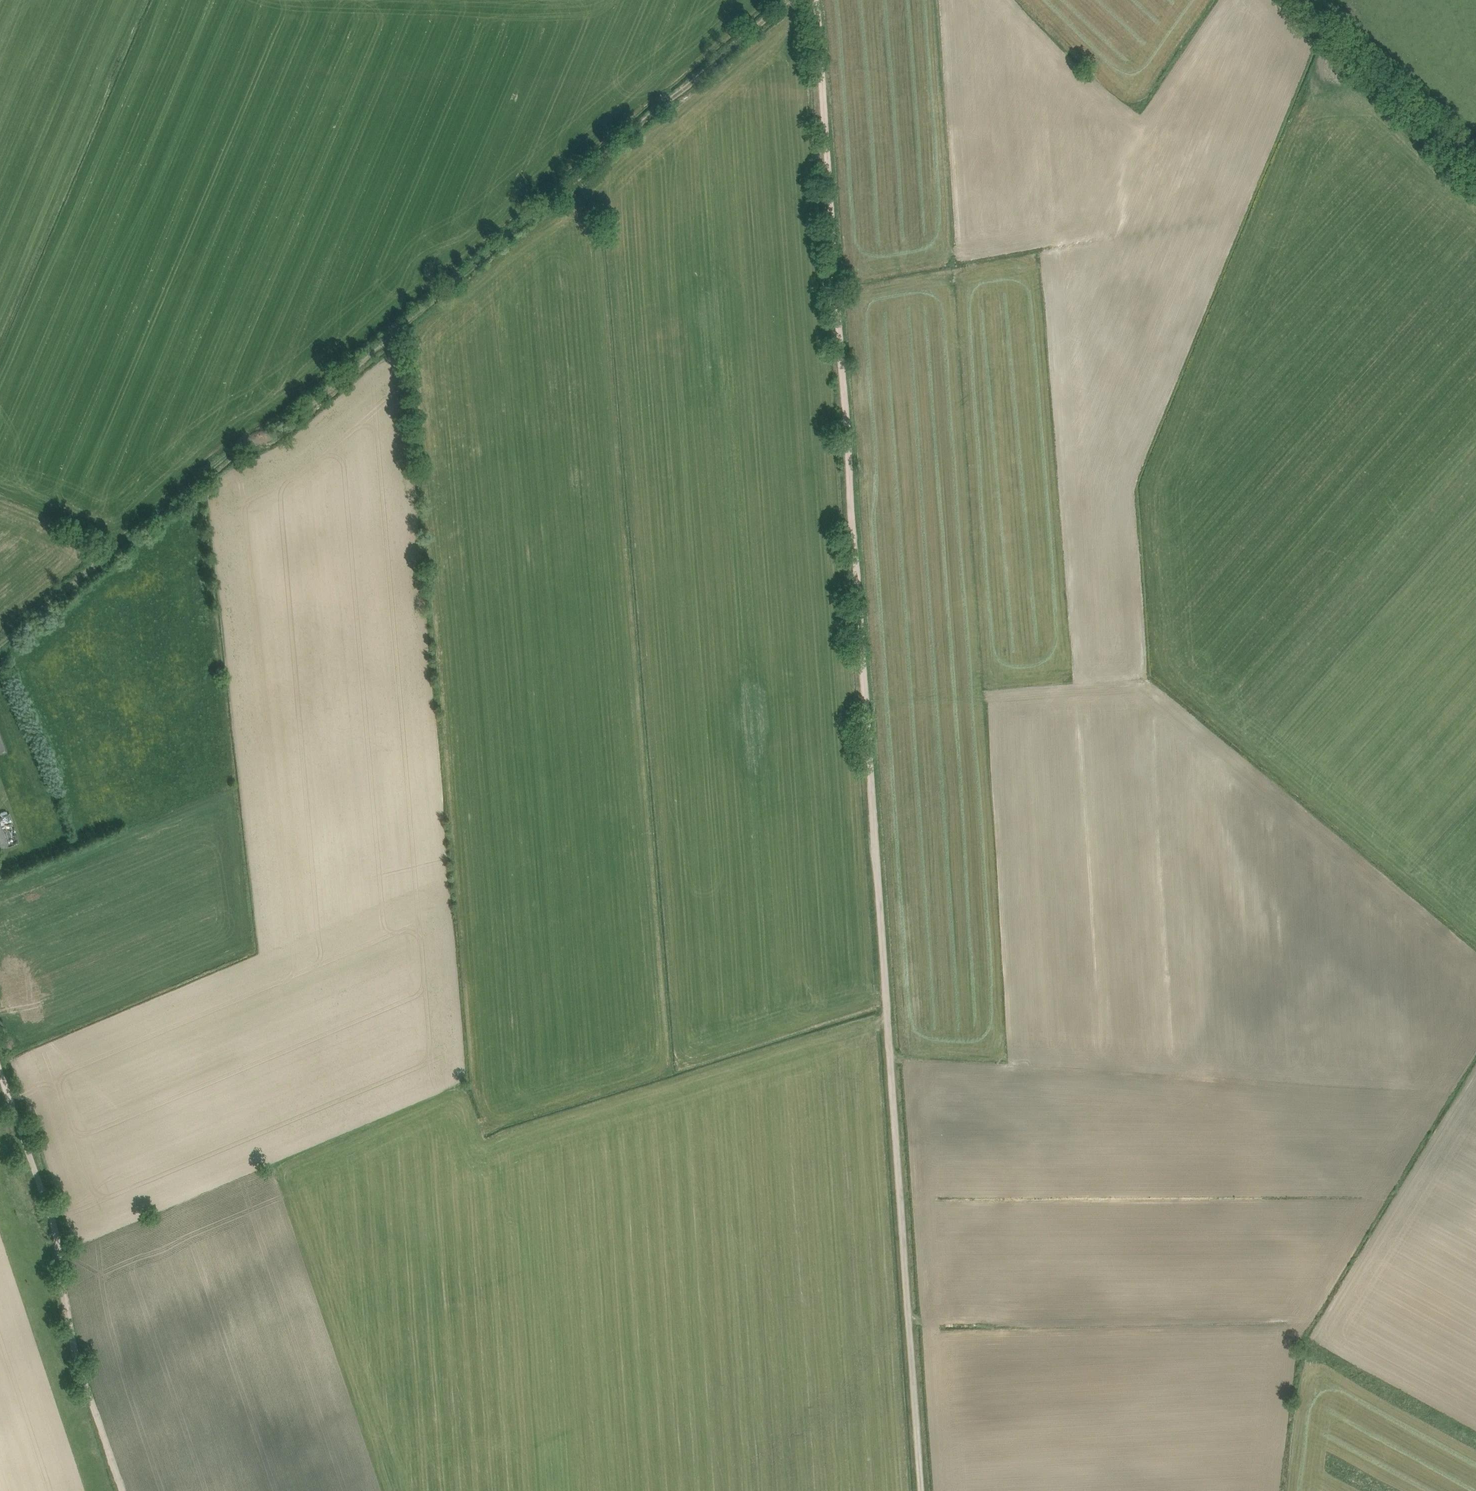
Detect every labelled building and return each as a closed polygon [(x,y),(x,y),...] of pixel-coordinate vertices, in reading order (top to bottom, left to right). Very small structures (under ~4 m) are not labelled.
[(0,824),(0,849),(0,850),(8,846),(1,824),(0,824)]
